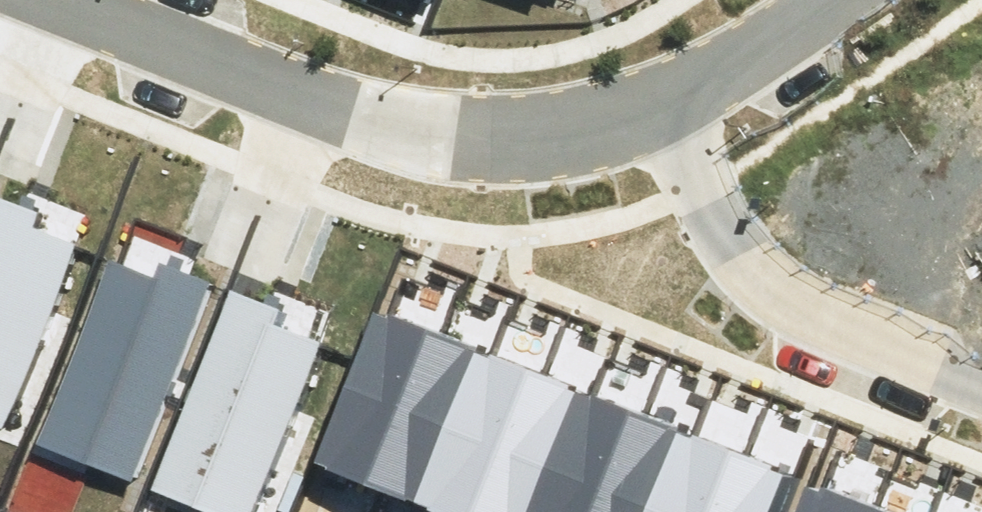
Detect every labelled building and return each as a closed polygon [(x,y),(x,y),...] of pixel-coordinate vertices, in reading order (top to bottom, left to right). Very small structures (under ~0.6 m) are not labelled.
[(18,419),(87,239),(39,221),(46,202),(0,184),(0,412),(18,419)] [(40,439),(145,478),(221,279),(165,258),(158,277),(110,258),(40,439)] [(165,482),(244,511),(273,511),(338,341),(290,323),(297,304),(241,283),(165,482)] [(318,463),(444,511),(777,511),(791,475),(376,314),(318,463)] [(798,511),(871,511),(808,488),(798,511)]
